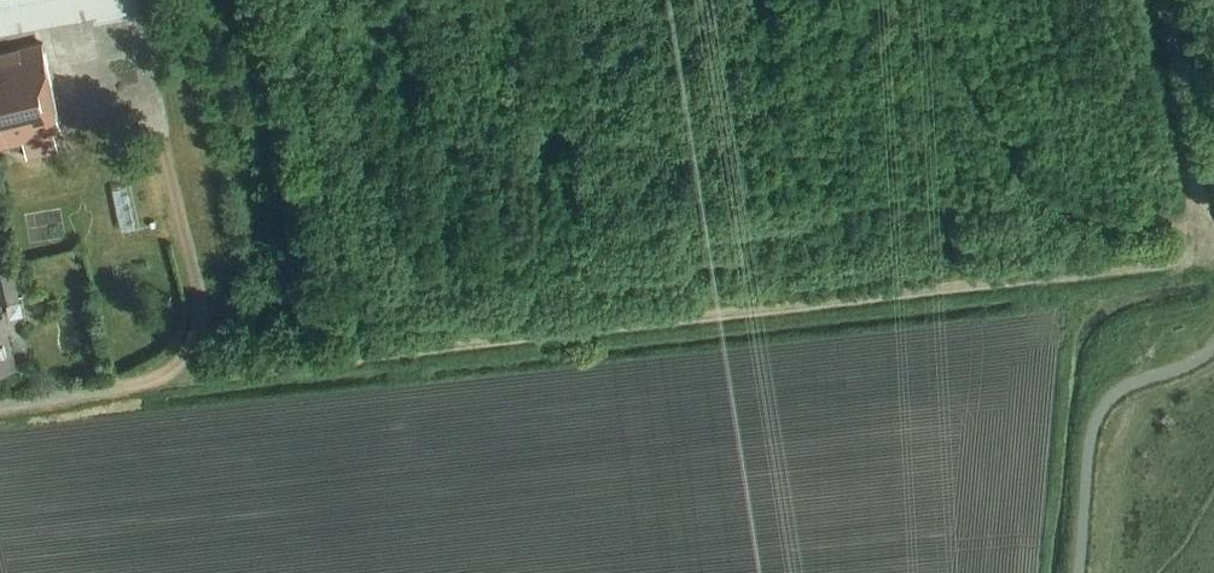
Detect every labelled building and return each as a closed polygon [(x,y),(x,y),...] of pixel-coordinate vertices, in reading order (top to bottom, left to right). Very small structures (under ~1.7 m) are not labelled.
[(153,2),(153,0),(0,0),(0,32),(153,2)] [(64,133),(43,44),(0,54),(0,148),(12,145),(16,160),(54,151),(50,136),(64,133)] [(19,297),(12,267),(0,269),(0,302),(19,297)] [(15,367),(3,316),(0,302),(0,371),(15,367)]
